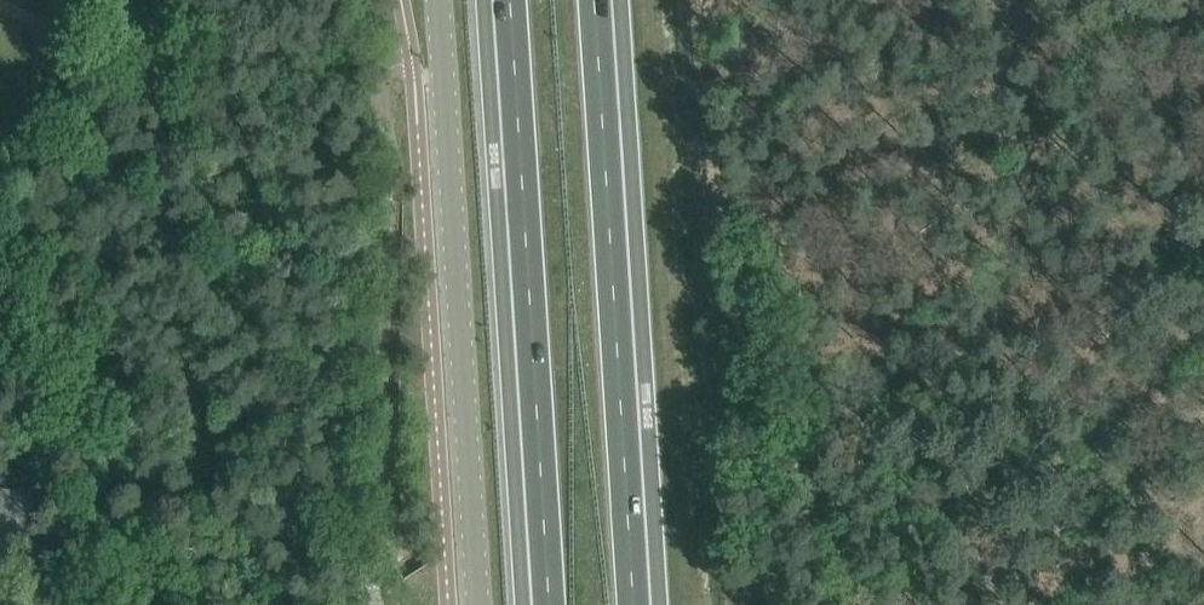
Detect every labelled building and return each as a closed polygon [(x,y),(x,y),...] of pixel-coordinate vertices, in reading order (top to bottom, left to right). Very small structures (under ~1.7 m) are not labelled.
[(26,546),(27,524),(27,519),(28,490),(0,489),(0,545),(26,546)]
